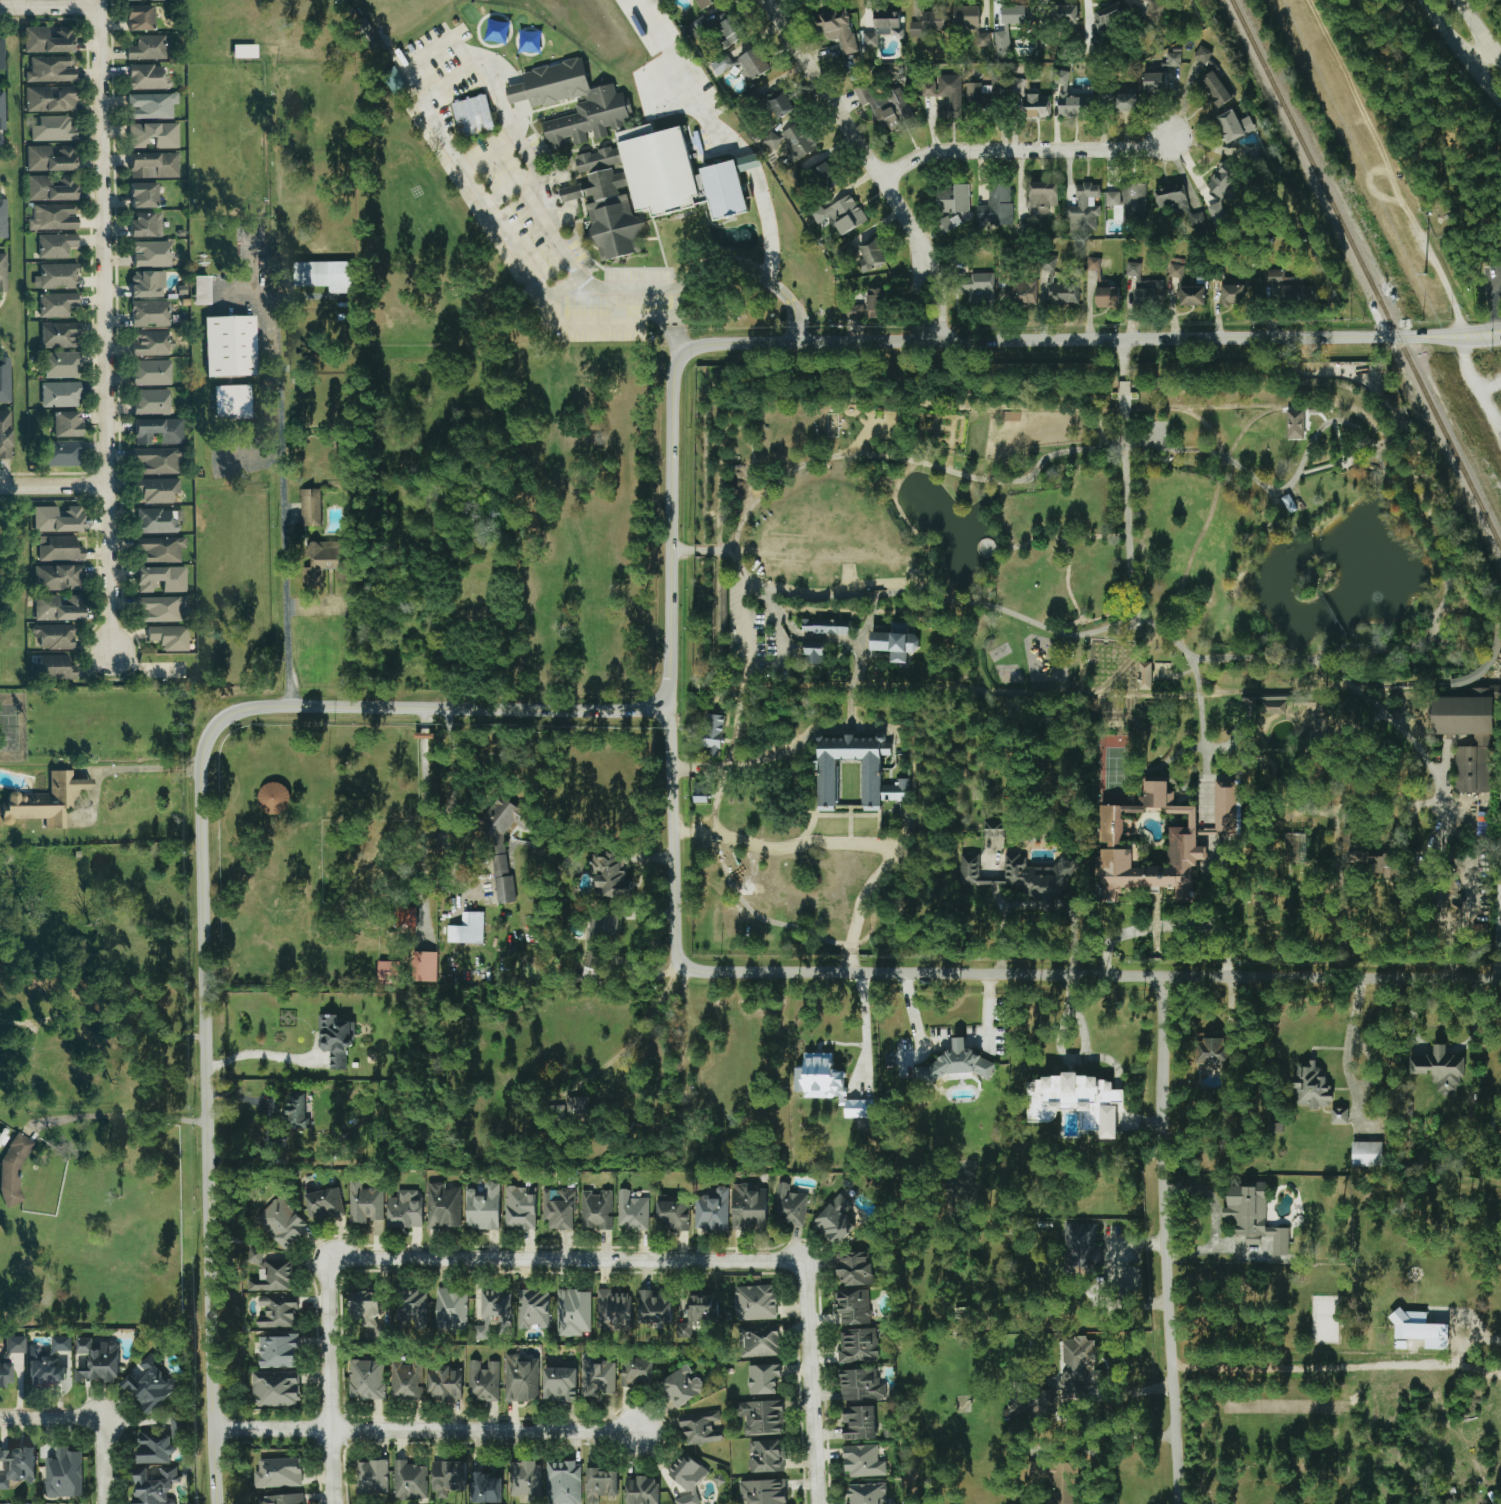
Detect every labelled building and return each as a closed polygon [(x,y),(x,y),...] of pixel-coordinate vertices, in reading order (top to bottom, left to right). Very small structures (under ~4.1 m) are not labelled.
[(698,8),(714,1),(714,0),(694,0),(698,8)] [(1144,1),(1141,7),(1145,8),(1141,19),(1157,24),(1164,5),(1150,0),(1140,0),(1144,1)] [(1025,3),(994,4),(994,8),(1001,8),(1002,24),(1025,23),(1025,3)] [(125,31),(152,30),(151,5),(125,5),(125,31)] [(953,27),(978,28),(979,6),(954,6),(953,27)] [(817,14),(821,40),(838,37),(841,55),(854,53),(847,9),(817,14)] [(862,47),(877,47),(877,36),(899,37),(900,10),(873,9),(872,33),(862,33),(862,47)] [(920,12),(921,22),(908,22),(909,35),(944,34),(943,12),(920,12)] [(739,41),(727,17),(712,25),(724,48),(739,41)] [(46,27),(23,27),(23,53),(71,52),(71,27),(54,27),(54,38),(46,38),(46,27)] [(1007,31),(993,31),(994,53),(1008,53),(1007,31)] [(988,33),(975,33),(975,47),(989,47),(988,33)] [(164,59),(163,35),(134,36),(134,46),(125,46),(125,60),(164,59)] [(748,81),(769,68),(756,46),(735,60),(748,81)] [(1211,52),(1198,46),(1192,59),(1205,65),(1211,52)] [(1179,67),(1180,50),(1166,50),(1165,67),(1179,67)] [(585,53),(595,91),(622,84),(636,137),(682,124),(694,170),(737,158),(752,215),(710,226),(704,202),(631,222),(638,246),(602,255),(572,142),(557,146),(553,133),(546,105),(530,109),(520,70),(585,53)] [(709,63),(716,76),(733,66),(726,54),(709,63)] [(73,82),(73,69),(71,69),(71,57),(29,57),(29,72),(24,72),(24,82),(73,82)] [(161,65),(127,66),(128,90),(169,89),(168,76),(161,77),(161,65)] [(1067,71),(1057,71),(1056,117),(1091,118),(1092,95),(1067,94),(1067,71)] [(1214,109),(1230,100),(1214,71),(1198,80),(1214,109)] [(1167,90),(1166,73),(1143,73),(1143,90),(1167,90)] [(921,96),(948,96),(949,105),(937,105),(937,119),(960,118),(960,75),(936,75),(937,81),(921,81),(921,96)] [(965,84),(964,104),(1007,105),(1007,91),(1023,92),(1023,79),(1014,79),(1014,77),(989,76),(989,84),(965,84)] [(878,129),(898,122),(897,119),(910,115),(901,87),(872,96),(868,83),(854,88),(860,107),(869,104),(878,129)] [(73,111),(72,86),(23,87),(24,112),(73,111)] [(1136,91),(1101,92),(1101,111),(1136,110),(1136,91)] [(768,99),(776,118),(792,111),(784,92),(768,99)] [(171,119),(171,104),(176,104),(176,94),(128,95),(128,108),(130,108),(130,120),(171,119)] [(451,102),(458,136),(492,129),(485,95),(451,102)] [(1049,118),(1048,95),(1025,96),(1025,118),(1049,118)] [(1249,116),(1237,120),(1233,110),(1215,117),(1224,142),(1255,131),(1249,116)] [(75,140),(74,124),(67,124),(67,116),(37,116),(37,125),(29,125),(30,141),(75,140)] [(777,135),(794,162),(817,149),(800,121),(777,135)] [(177,123),(127,124),(127,149),(144,149),(144,138),(153,138),(153,149),(177,148),(177,123)] [(760,142),(774,150),(780,138),(767,131),(760,142)] [(1241,161),(1256,162),(1257,146),(1242,145),(1241,161)] [(25,171),(74,170),(73,146),(55,147),(55,156),(48,156),(48,146),(24,146),(25,171)] [(176,153),(128,153),(128,178),(177,178),(176,153)] [(738,157),(740,171),(760,168),(758,154),(738,157)] [(1229,200),(1241,188),(1235,182),(1241,176),(1226,161),(1204,184),(1220,200),(1224,195),(1229,200)] [(812,170),(826,190),(839,182),(825,162),(812,170)] [(26,201),(74,200),(73,175),(56,175),(56,186),(48,186),(48,175),(26,176),(26,201)] [(1057,182),(1030,182),(1030,217),(1047,217),(1047,206),(1057,206),(1057,182)] [(155,208),(154,183),(127,183),(128,209),(155,208)] [(1075,207),(1065,207),(1065,230),(1096,230),(1095,216),(1099,216),(1099,206),(1093,206),(1093,198),(1099,198),(1099,184),(1075,184),(1075,207)] [(1145,184),(1120,184),(1120,192),(1104,193),(1104,207),(1112,207),(1112,222),(1145,221),(1145,184)] [(969,212),(968,185),(936,186),(936,213),(969,212)] [(1010,224),(1011,185),(987,185),(986,224),(1010,224)] [(1174,205),(1174,212),(1185,211),(1184,187),(1154,189),(1155,206),(1174,205)] [(822,210),(820,207),(809,213),(815,224),(827,217),(840,237),(866,221),(849,193),(822,210)] [(1218,202),(1205,208),(1216,230),(1229,223),(1218,202)] [(31,220),(27,219),(26,229),(76,231),(76,217),(73,217),(73,205),(32,204),(31,220)] [(1190,233),(1205,228),(1200,212),(1185,217),(1190,233)] [(128,213),(129,238),(160,237),(160,213),(128,213)] [(961,225),(956,214),(936,222),(940,233),(961,225)] [(76,234),(37,235),(37,259),(66,258),(66,248),(76,247),(76,234)] [(884,264),(880,239),(861,242),(865,267),(884,264)] [(169,267),(168,241),(132,242),(132,267),(169,267)] [(1053,283),(1055,256),(1040,255),(1039,283),(1046,283),(1045,306),(1076,307),(1078,284),(1053,283)] [(1095,308),(1118,308),(1119,288),(1107,287),(1107,281),(1099,281),(1100,267),(1110,267),(1110,258),(1085,258),(1085,272),(1095,272),(1095,308)] [(351,261),(292,262),(293,287),(327,287),(328,294),(352,293),(351,261)] [(1134,288),(1139,288),(1141,263),(1126,262),(1125,276),(1135,277),(1134,288)] [(39,264),(39,277),(32,277),(32,289),(76,289),(76,264),(39,264)] [(1204,306),(1204,286),(1182,286),(1181,264),(1168,265),(1168,281),(1169,307),(1204,306)] [(1283,271),(1264,270),(1263,300),(1303,302),(1304,278),(1282,277),(1283,271)] [(163,271),(129,272),(130,298),(163,297),(163,271)] [(990,274),(962,274),(962,296),(975,296),(974,293),(991,292),(990,274)] [(208,305),(208,276),(191,276),(192,305),(208,305)] [(1013,279),(1012,276),(1005,277),(1006,305),(1036,304),(1035,278),(1013,279)] [(1220,285),(1220,305),(1244,305),(1244,285),(1220,285)] [(865,289),(865,305),(841,305),(842,320),(884,319),(884,288),(865,289)] [(1134,289),(1134,306),(1154,306),(1154,289),(1134,289)] [(76,293),(39,294),(39,318),(67,318),(67,306),(76,306),(76,293)] [(129,301),(130,327),(168,327),(168,301),(129,301)] [(205,377),(255,376),(253,316),(203,317),(205,377)] [(39,324),(40,348),(77,347),(76,323),(39,324)] [(167,356),(167,331),(130,332),(130,356),(167,356)] [(77,352),(42,353),(42,378),(77,378),(77,352)] [(8,358),(0,358),(0,403),(9,403),(8,358)] [(131,386),(169,385),(169,360),(131,361),(131,386)] [(1118,401),(1128,400),(1128,381),(1118,382),(1118,401)] [(77,382),(40,383),(40,408),(78,407),(77,382)] [(249,418),(248,385),(213,386),(214,419),(249,418)] [(167,414),(167,389),(132,390),(132,415),(167,414)] [(1285,410),(1303,410),(1303,440),(1286,440),(1285,410)] [(10,459),(9,411),(0,411),(0,459),(10,459)] [(78,437),(78,412),(51,412),(52,437),(78,437)] [(181,419),(132,420),(133,445),(149,445),(149,434),(157,434),(158,445),(182,445),(181,419)] [(44,441),(44,466),(79,467),(79,441),(44,441)] [(183,449),(135,450),(135,475),(177,475),(177,460),(183,460),(183,449)] [(170,504),(170,494),(178,494),(178,479),(136,480),(136,494),(140,494),(141,504),(170,504)] [(299,489),(300,529),(320,529),(319,489),(299,489)] [(1279,498),(1287,494),(1295,510),(1288,514),(1279,498)] [(31,508),(32,533),(80,532),(80,506),(64,507),(64,508),(31,508)] [(181,510),(138,510),(139,534),(178,533),(178,523),(181,523),(181,510)] [(73,536),(45,537),(45,546),(37,546),(37,562),(82,560),(82,547),(73,547),(73,536)] [(178,563),(178,549),(184,548),(184,538),(136,538),(137,564),(178,563)] [(307,542),(307,568),(300,568),(300,586),(322,586),(322,570),(334,569),(334,580),(348,580),(348,542),(307,542)] [(81,565),(34,566),(35,591),(82,590),(81,565)] [(184,567),(135,568),(135,593),(152,593),(152,582),(160,582),(161,593),(185,592),(184,567)] [(34,621),(81,621),(81,596),(62,596),(62,595),(34,595),(34,621)] [(179,622),(179,608),(185,608),(184,597),(136,598),(136,611),(139,611),(139,623),(179,622)] [(800,619),(849,620),(848,634),(800,633),(800,619)] [(871,629),(892,630),(892,619),(908,620),(907,632),(914,633),(919,637),(918,645),(914,650),(906,650),(906,662),(891,661),(891,649),(870,648),(871,629)] [(72,650),(72,626),(33,625),(33,638),(38,638),(38,649),(72,650)] [(186,651),(186,626),(146,627),(146,641),(160,641),(160,652),(186,651)] [(803,643),(825,644),(823,666),(801,664),(803,643)] [(66,655),(37,656),(37,664),(29,664),(30,680),(74,679),(74,665),(66,666),(66,655)] [(1137,690),(1150,691),(1151,662),(1138,662),(1137,690)] [(1261,694),(1240,695),(1241,707),(1262,706),(1261,694)] [(1430,697),(1492,697),(1491,747),(1484,747),(1484,794),(1453,794),(1453,746),(1473,746),(1473,734),(1430,734),(1430,697)] [(718,758),(723,716),(707,714),(702,756),(718,758)] [(816,808),(816,739),(881,739),(881,807),(861,807),(861,759),(837,759),(837,808),(816,808)] [(5,794),(5,804),(0,804),(0,818),(0,825),(12,825),(12,819),(44,820),(44,829),(64,830),(64,807),(73,807),(73,791),(90,791),(90,780),(70,780),(70,772),(49,772),(49,794),(5,794)] [(908,801),(909,778),(896,778),(896,785),(882,785),(881,801),(908,801)] [(1100,849),(1131,850),(1131,868),(1173,868),(1173,832),(1186,832),(1187,813),(1113,813),(1113,842),(1097,842),(1098,805),(1141,806),(1142,782),(1166,782),(1165,807),(1195,807),(1195,830),(1214,830),(1214,781),(1234,781),(1233,837),(1196,836),(1195,846),(1205,846),(1204,860),(1195,860),(1195,866),(1190,866),(1190,899),(1173,899),(1174,887),(1118,886),(1118,902),(1100,902),(1100,849)] [(287,784),(258,783),(258,812),(286,813),(287,784)] [(499,793),(479,820),(486,825),(482,831),(498,843),(522,810),(499,793)] [(1002,838),(1003,820),(983,819),(983,837),(1002,838)] [(1347,863),(1372,861),(1373,877),(1399,875),(1397,851),(1366,853),(1364,833),(1345,834),(1347,863)] [(630,897),(630,880),(623,880),(624,868),(627,868),(627,856),(614,856),(615,850),(605,850),(605,854),(590,853),(589,874),(595,875),(595,886),(602,886),(601,896),(630,897)] [(514,902),(512,874),(507,874),(505,854),(491,855),(495,903),(514,902)] [(959,886),(959,855),(979,856),(978,879),(1002,880),(1004,854),(1024,854),(1024,868),(1051,867),(1059,857),(1076,867),(1050,907),(1019,888),(959,886)] [(416,907),(399,907),(399,933),(416,933),(416,907)] [(446,925),(446,943),(482,943),(482,912),(461,911),(460,925),(446,925)] [(617,914),(591,914),(591,936),(617,937),(617,914)] [(581,974),(593,977),(601,951),(589,947),(581,974)] [(435,981),(436,952),(413,951),(413,981),(435,981)] [(376,981),(396,982),(396,961),(376,961),(376,981)] [(345,1047),(349,1047),(350,1021),(335,1021),(335,1014),(318,1014),(317,1050),(329,1050),(329,1070),(345,1070),(345,1047)] [(989,1059),(973,1060),(973,1048),(964,1048),(963,1036),(951,1037),(952,1052),(937,1053),(938,1065),(913,1066),(914,1080),(990,1075),(989,1059)] [(1231,1037),(1197,1038),(1198,1069),(1232,1068),(1231,1037)] [(1409,1056),(1409,1073),(1432,1074),(1431,1094),(1454,1095),(1454,1086),(1462,1086),(1463,1056),(1445,1055),(1445,1044),(1433,1044),(1432,1056),(1409,1056)] [(872,1099),(844,1100),(844,1071),(831,1071),(831,1052),(803,1053),(803,1067),(792,1067),(792,1092),(802,1091),(803,1098),(837,1097),(837,1106),(843,1106),(843,1118),(873,1118),(872,1099)] [(1295,1062),(1297,1106),(1307,1106),(1307,1108),(1329,1107),(1327,1067),(1315,1067),(1315,1062),(1295,1062)] [(1027,1121),(1055,1121),(1055,1110),(1078,1110),(1078,1129),(1099,1129),(1099,1139),(1116,1138),(1115,1104),(1123,1103),(1123,1089),(1111,1090),(1111,1080),(1097,1081),(1097,1075),(1077,1076),(1077,1071),(1061,1071),(1061,1077),(1026,1078),(1027,1121)] [(309,1128),(308,1118),(306,1118),(305,1094),(285,1094),(286,1129),(309,1128)] [(588,1097),(565,1097),(566,1120),(589,1120),(588,1097)] [(1347,1108),(1329,1108),(1330,1125),(1348,1124),(1347,1108)] [(1382,1141),(1351,1141),(1351,1166),(1381,1166),(1382,1141)] [(383,1220),(382,1188),(360,1189),(360,1179),(348,1179),(349,1223),(366,1223),(366,1220),(383,1220)] [(807,1194),(788,1192),(789,1183),(777,1182),(772,1222),(803,1225),(807,1194)] [(459,1188),(444,1188),(444,1183),(426,1183),(425,1227),(459,1228),(459,1188)] [(464,1189),(463,1228),(497,1229),(498,1183),(483,1183),(482,1190),(464,1189)] [(732,1184),(731,1229),(765,1229),(765,1190),(750,1190),(750,1184),(732,1184)] [(1265,1227),(1266,1184),(1226,1184),(1226,1208),(1221,1208),(1221,1217),(1234,1217),(1234,1235),(1245,1235),(1245,1245),(1259,1245),(1259,1236),(1272,1236),(1272,1255),(1288,1255),(1288,1228),(1265,1227)] [(503,1229),(534,1228),(534,1187),(503,1187),(503,1229)] [(728,1187),(715,1187),(714,1196),(694,1195),(693,1228),(727,1229),(728,1187)] [(304,1189),(307,1218),(341,1215),(339,1188),(313,1191),(313,1188),(304,1189)] [(540,1220),(547,1220),(547,1229),(572,1229),(573,1190),(541,1189),(540,1220)] [(616,1228),(647,1229),(648,1198),(629,1198),(629,1189),(617,1189),(616,1228)] [(386,1227),(419,1227),(419,1190),(397,1190),(397,1198),(386,1198),(386,1227)] [(611,1190),(599,1190),(599,1192),(579,1192),(578,1228),(611,1228),(611,1190)] [(855,1227),(843,1214),(852,1206),(840,1194),(811,1221),(835,1246),(855,1227)] [(284,1249),(308,1227),(279,1196),(255,1218),(284,1249)] [(656,1201),(656,1223),(668,1223),(668,1231),(688,1231),(687,1201),(656,1201)] [(1095,1223),(1062,1225),(1064,1271),(1100,1269),(1099,1246),(1096,1246),(1095,1223)] [(869,1324),(867,1286),(872,1286),(870,1262),(866,1262),(866,1252),(835,1253),(836,1276),(841,1276),(842,1288),(837,1288),(838,1325),(869,1324)] [(289,1291),(290,1260),(262,1260),(262,1270),(257,1270),(257,1279),(246,1279),(246,1290),(289,1291)] [(775,1319),(774,1285),(734,1286),(734,1320),(775,1319)] [(465,1330),(466,1290),(435,1289),(435,1329),(465,1330)] [(629,1330),(630,1294),(609,1293),(609,1290),(596,1289),(595,1329),(629,1330)] [(425,1328),(426,1291),(399,1290),(398,1313),(404,1313),(404,1327),(425,1328)] [(510,1326),(510,1290),(480,1290),(480,1325),(472,1325),(472,1340),(487,1341),(488,1316),(497,1316),(497,1326),(510,1326)] [(548,1290),(517,1290),(516,1328),(547,1328),(548,1290)] [(589,1335),(590,1291),(556,1290),(556,1334),(589,1335)] [(671,1292),(638,1290),(636,1323),(669,1325),(671,1292)] [(348,1291),(348,1314),(361,1315),(361,1327),(375,1327),(377,1292),(348,1291)] [(717,1295),(687,1296),(688,1322),(718,1321),(717,1295)] [(293,1327),(292,1309),(296,1309),(296,1296),(256,1297),(257,1307),(264,1307),(264,1316),(253,1316),(254,1328),(293,1327)] [(1448,1350),(1448,1324),(1426,1323),(1426,1312),(1393,1311),(1392,1339),(1424,1339),(1424,1349),(1448,1350)] [(777,1356),(776,1325),(742,1326),(742,1341),(740,1342),(740,1357),(777,1356)] [(838,1329),(839,1362),(877,1361),(876,1328),(838,1329)] [(294,1367),(293,1348),(297,1348),(297,1335),(257,1336),(258,1368),(294,1367)] [(1057,1421),(1062,1399),(1081,1392),(1082,1387),(1087,1389),(1099,1384),(1101,1372),(1092,1370),(1096,1351),(1092,1341),(1086,1340),(1084,1336),(1079,1335),(1064,1342),(1061,1355),(1067,1370),(1060,1374),(1057,1387),(1059,1393),(1036,1388),(1034,1397),(1023,1395),(1015,1398),(1013,1409),(1030,1413),(1031,1416),(1057,1421)] [(70,1337),(50,1336),(50,1351),(69,1351),(70,1337)] [(116,1381),(117,1342),(90,1342),(90,1338),(74,1338),(74,1353),(87,1354),(87,1371),(74,1370),(74,1379),(116,1381)] [(51,1367),(51,1356),(38,1356),(38,1345),(27,1345),(27,1384),(64,1384),(64,1367),(51,1367)] [(581,1352),(580,1396),(597,1397),(597,1392),(614,1393),(615,1363),(592,1362),(593,1353),(581,1352)] [(118,1386),(155,1416),(178,1386),(152,1365),(156,1359),(148,1353),(138,1366),(145,1372),(141,1378),(130,1370),(118,1386)] [(503,1400),(537,1401),(537,1358),(521,1358),(522,1355),(504,1354),(503,1400)] [(620,1386),(651,1387),(652,1359),(621,1358),(620,1386)] [(421,1399),(422,1360),(410,1360),(410,1363),(391,1363),(390,1399),(421,1399)] [(467,1400),(498,1400),(498,1361),(482,1361),(482,1360),(467,1360),(467,1400)] [(384,1399),(383,1361),(348,1361),(349,1400),(384,1399)] [(779,1364),(747,1365),(748,1395),(775,1394),(775,1377),(779,1377),(779,1364)] [(461,1370),(449,1370),(449,1366),(428,1365),(427,1400),(460,1400),(461,1370)] [(661,1375),(671,1406),(704,1395),(698,1376),(691,1378),(687,1366),(661,1375)] [(575,1402),(576,1368),(543,1368),(542,1401),(575,1402)] [(840,1400),(885,1399),(885,1384),(877,1384),(877,1369),(839,1370),(840,1400)] [(253,1407),(297,1406),(296,1371),(252,1372),(253,1407)] [(740,1436),(782,1435),(781,1401),(739,1402),(740,1436)] [(874,1406),(843,1407),(844,1425),(841,1425),(842,1440),(875,1439),(874,1406)] [(721,1442),(720,1430),(711,1430),(710,1422),(719,1421),(718,1412),(677,1415),(678,1428),(684,1428),(685,1445),(721,1442)] [(183,1418),(170,1417),(169,1438),(182,1438),(183,1418)] [(137,1463),(168,1463),(168,1455),(173,1455),(173,1445),(169,1445),(169,1433),(137,1433),(137,1463)] [(784,1472),(783,1450),(779,1450),(779,1440),(749,1441),(750,1473),(784,1472)] [(844,1445),(844,1477),(885,1476),(885,1461),(877,1461),(877,1445),(844,1445)] [(80,1497),(80,1452),(68,1452),(68,1447),(54,1447),(54,1458),(44,1458),(44,1497),(80,1497)] [(7,1490),(7,1481),(32,1481),(33,1448),(0,1448),(0,1490),(7,1490)] [(697,1499),(691,1494),(707,1471),(681,1452),(666,1475),(686,1489),(676,1503),(693,1503),(697,1499)] [(300,1458),(256,1459),(257,1488),(301,1487),(300,1458)] [(356,1495),(387,1494),(386,1460),(355,1461),(356,1495)] [(426,1465),(406,1465),(406,1460),(393,1460),(392,1499),(426,1500),(426,1465)] [(465,1462),(431,1461),(430,1498),(446,1499),(446,1491),(464,1491),(465,1462)] [(540,1462),(509,1463),(510,1495),(526,1495),(526,1503),(540,1503),(540,1462)] [(545,1462),(546,1503),(579,1503),(579,1462),(545,1462)] [(133,1503),(174,1503),(173,1495),(170,1495),(170,1481),(177,1481),(177,1467),(158,1467),(159,1480),(146,1481),(145,1468),(132,1468),(133,1503)] [(584,1503),(604,1503),(604,1495),(615,1496),(616,1470),(584,1470),(584,1503)] [(501,1503),(501,1478),(490,1478),(490,1473),(470,1473),(470,1502),(501,1503)] [(657,1477),(625,1477),(624,1503),(657,1503),(657,1477)] [(784,1480),(740,1481),(741,1503),(785,1503),(784,1480)] [(885,1483),(846,1485),(846,1503),(885,1503),(885,1483)] [(302,1495),(260,1496),(260,1503),(302,1503),(302,1495)]
